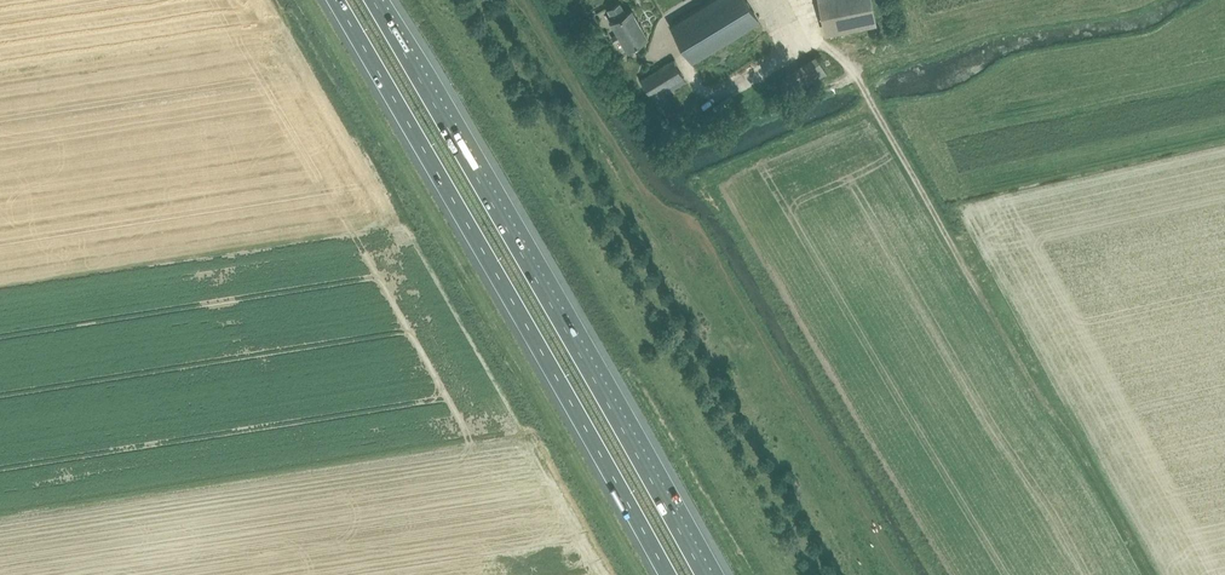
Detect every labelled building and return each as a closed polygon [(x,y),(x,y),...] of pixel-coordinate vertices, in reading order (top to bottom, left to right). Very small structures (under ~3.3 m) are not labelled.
[(671,26),(693,61),(759,20),(746,0),(714,0),(671,26)] [(828,35),(874,25),(869,0),(821,0),(828,35)] [(627,49),(647,37),(632,11),(626,14),(619,2),(608,9),(614,20),(611,23),(617,33),(612,37),(616,42),(621,39),(627,49)] [(684,77),(673,60),(641,79),(654,101),(674,89),(671,84),(684,77)]
